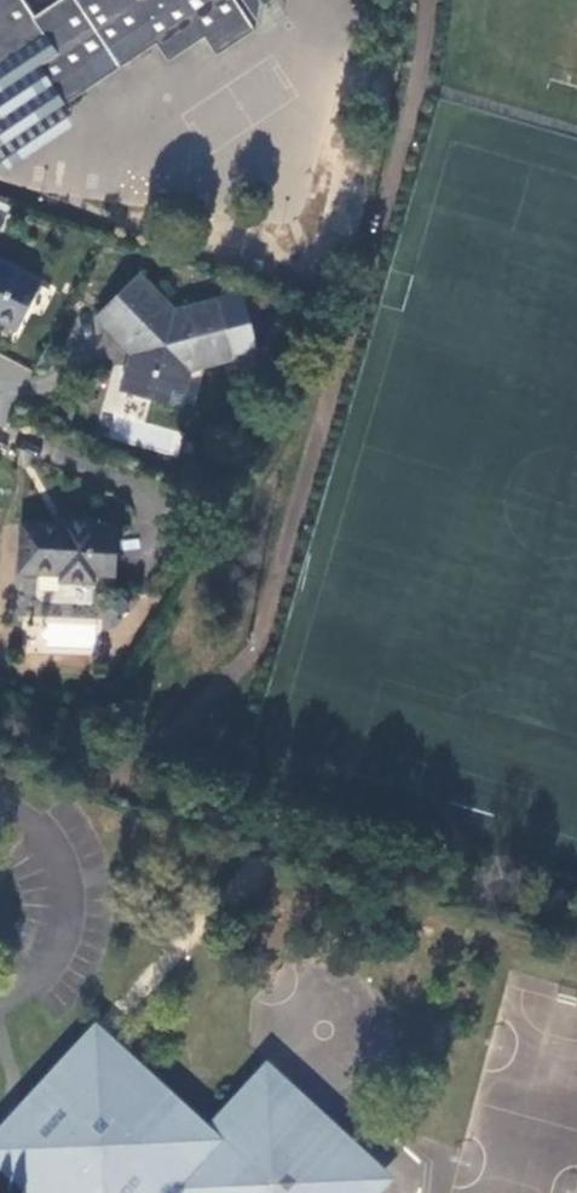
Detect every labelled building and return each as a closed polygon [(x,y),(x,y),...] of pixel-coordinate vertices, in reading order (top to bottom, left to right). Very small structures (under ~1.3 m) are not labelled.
[(28,47),(64,102),(155,42),(168,59),(205,36),(217,54),(255,29),(237,0),(56,0),(35,15),(24,0),(0,0),(0,66),(28,47)] [(265,33),(289,18),(278,0),(243,0),(265,33)] [(8,166),(76,121),(64,102),(28,47),(0,66),(0,155),(8,166)] [(0,261),(0,316),(18,326),(41,283),(0,261)] [(131,353),(122,391),(183,407),(186,395),(176,393),(180,370),(194,366),(236,355),(221,298),(175,310),(138,274),(97,315),(131,353)] [(176,393),(186,395),(194,366),(180,370),(176,393)] [(138,448),(178,452),(180,430),(140,427),(138,448)] [(38,590),(109,604),(121,544),(100,540),(102,532),(70,527),(69,535),(51,532),(52,527),(30,524),(23,563),(40,567),(38,590)] [(96,1050),(8,1147),(59,1192),(144,1192),(194,1138),(96,1050)] [(364,1176),(269,1090),(181,1187),(188,1192),(349,1192),(364,1176)]
